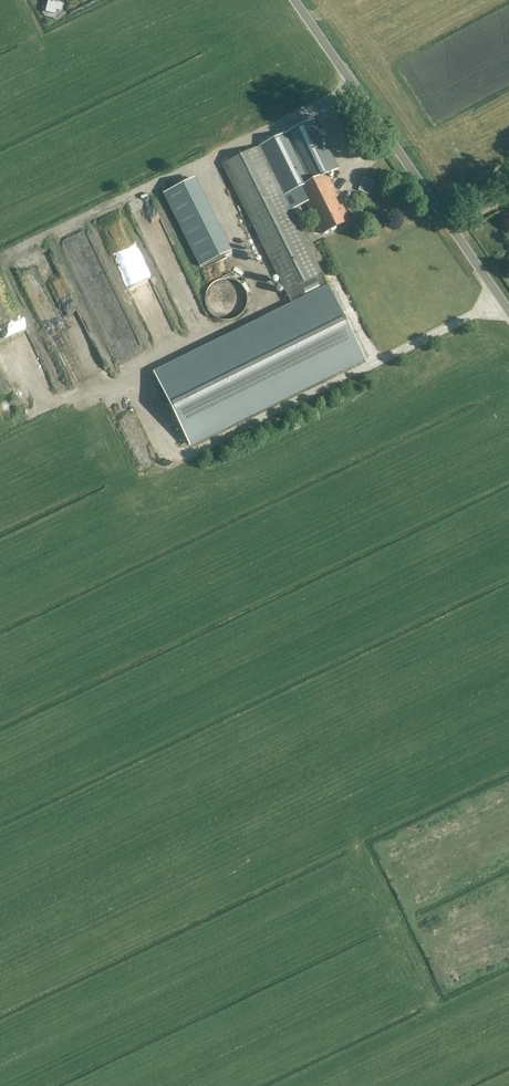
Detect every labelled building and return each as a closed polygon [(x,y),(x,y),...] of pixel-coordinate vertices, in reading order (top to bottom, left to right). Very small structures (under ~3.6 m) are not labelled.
[(292,306),(212,345),(154,374),(189,444),(363,358),(322,274),(283,195),(287,193),(292,203),(304,197),(323,234),(351,220),(343,204),(340,206),(336,198),(339,196),(327,174),(333,171),(308,122),(263,145),(285,188),(281,190),(259,146),(222,165),(292,306)] [(195,177),(163,193),(199,267),(232,251),(195,177)] [(211,314),(212,315),(214,316),(215,317),(217,318),(219,319),(220,319),(222,320),(224,320),(226,320),(228,320),(230,320),(231,319),(233,319),(235,318),(236,317),(238,316),(239,315),(241,314),(242,313),(243,311),(244,310),(245,308),(246,307),(246,305),(247,303),(247,301),(247,299),(247,298),(247,296),(247,294),(246,292),(246,290),(245,289),(244,287),(243,286),(242,284),(240,283),(239,282),(237,281),(236,280),(234,279),(232,279),(230,278),(229,278),(227,278),(225,278),(223,278),(221,278),(220,279),(218,280),(216,280),(215,281),(213,282),(212,284),(211,285),(209,286),(208,288),(207,289),(207,291),(206,293),(206,295),(205,296),(205,298),(205,300),(205,302),(206,304),(206,306),(207,307),(208,309),(209,311),(210,312),(211,314)]
